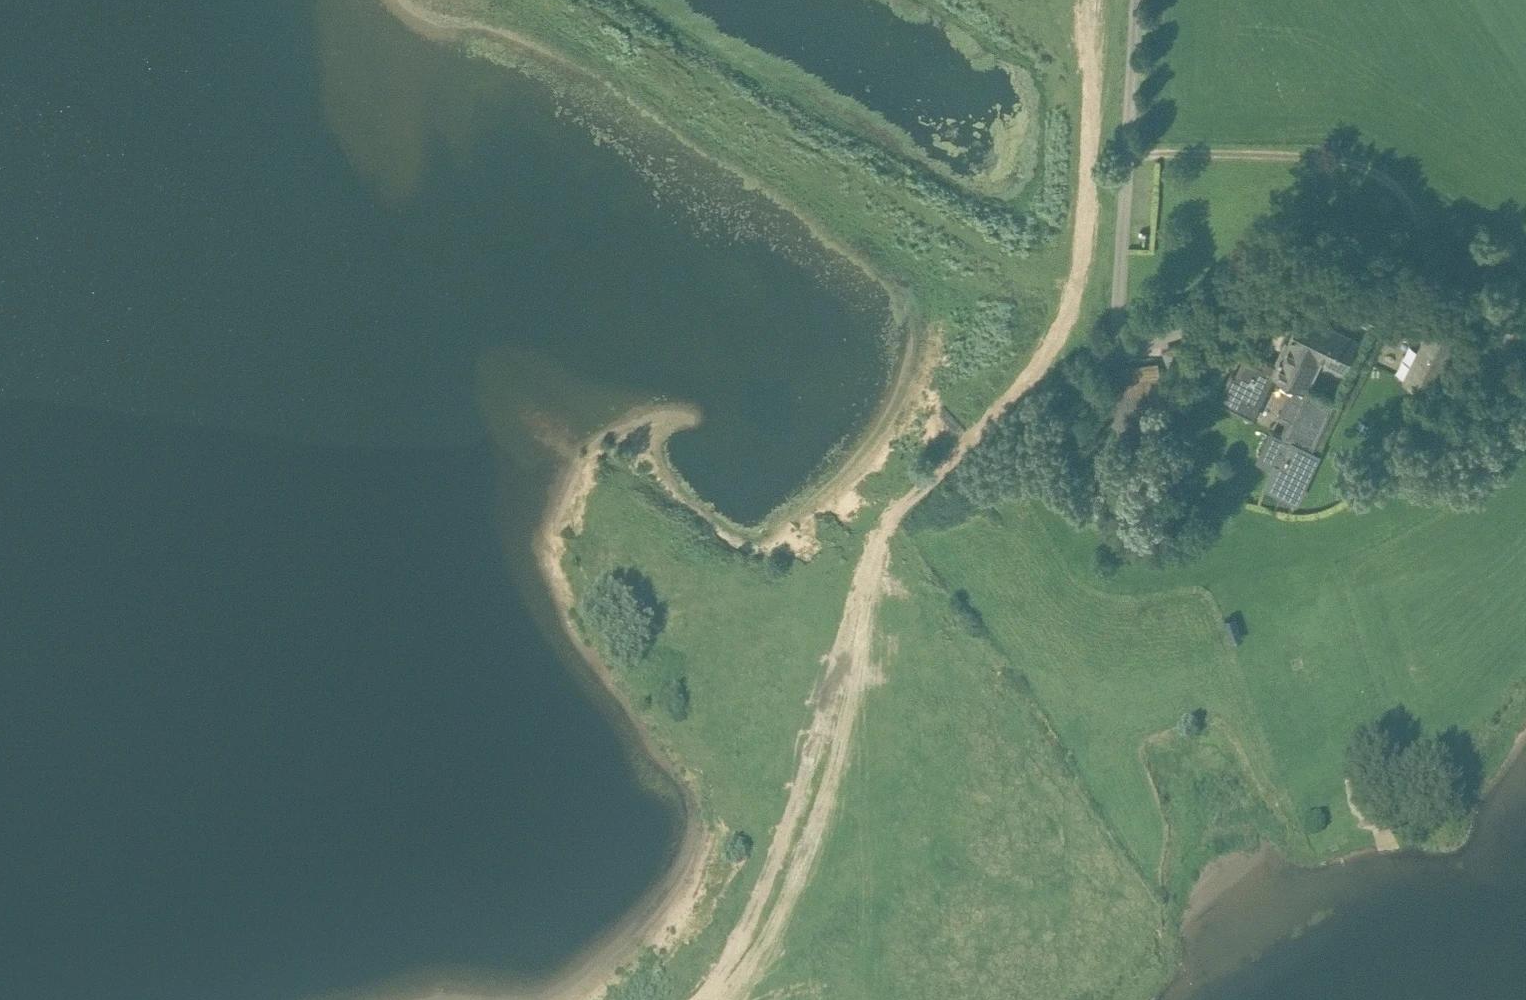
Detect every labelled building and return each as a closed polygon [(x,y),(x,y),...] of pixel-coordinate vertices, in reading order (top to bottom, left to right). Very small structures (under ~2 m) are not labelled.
[(1437,311),(1403,379),(1434,394),(1467,326),(1437,311)] [(1248,362),(1239,380),(1267,394),(1276,376),(1296,385),(1282,415),(1292,419),(1283,436),(1273,431),(1258,462),(1277,471),(1269,486),(1298,499),(1319,455),(1311,452),(1335,404),(1309,391),(1323,361),(1345,371),(1360,340),(1302,312),(1288,341),(1286,339),(1270,373),(1248,362)] [(1157,369),(1110,374),(1116,439),(1164,434),(1157,369)]
